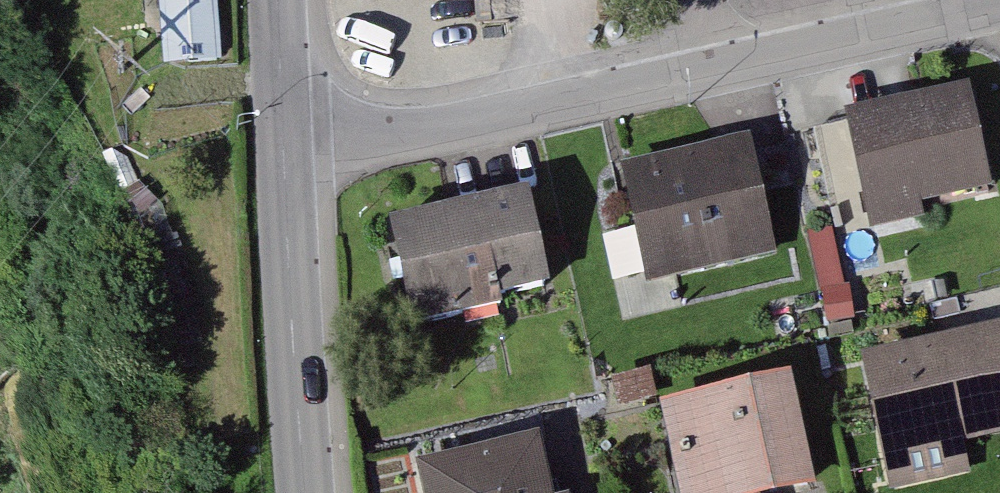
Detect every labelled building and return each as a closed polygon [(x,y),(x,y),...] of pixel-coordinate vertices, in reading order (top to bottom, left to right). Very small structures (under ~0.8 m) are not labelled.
[(163,67),(221,63),(217,0),(160,0),(163,67)] [(863,126),(884,228),(999,205),(999,195),(981,102),(863,126)] [(846,231),(872,224),(844,122),(817,129),(846,231)] [(769,149),(645,177),(669,285),(793,257),(769,149)] [(526,198),(390,229),(412,325),(548,294),(526,198)] [(882,365),(902,490),(981,478),(975,443),(999,440),(999,347),(882,365)] [(687,411),(703,492),(815,492),(831,490),(809,387),(687,411)] [(461,463),(466,492),(574,492),(566,445),(461,463)]
